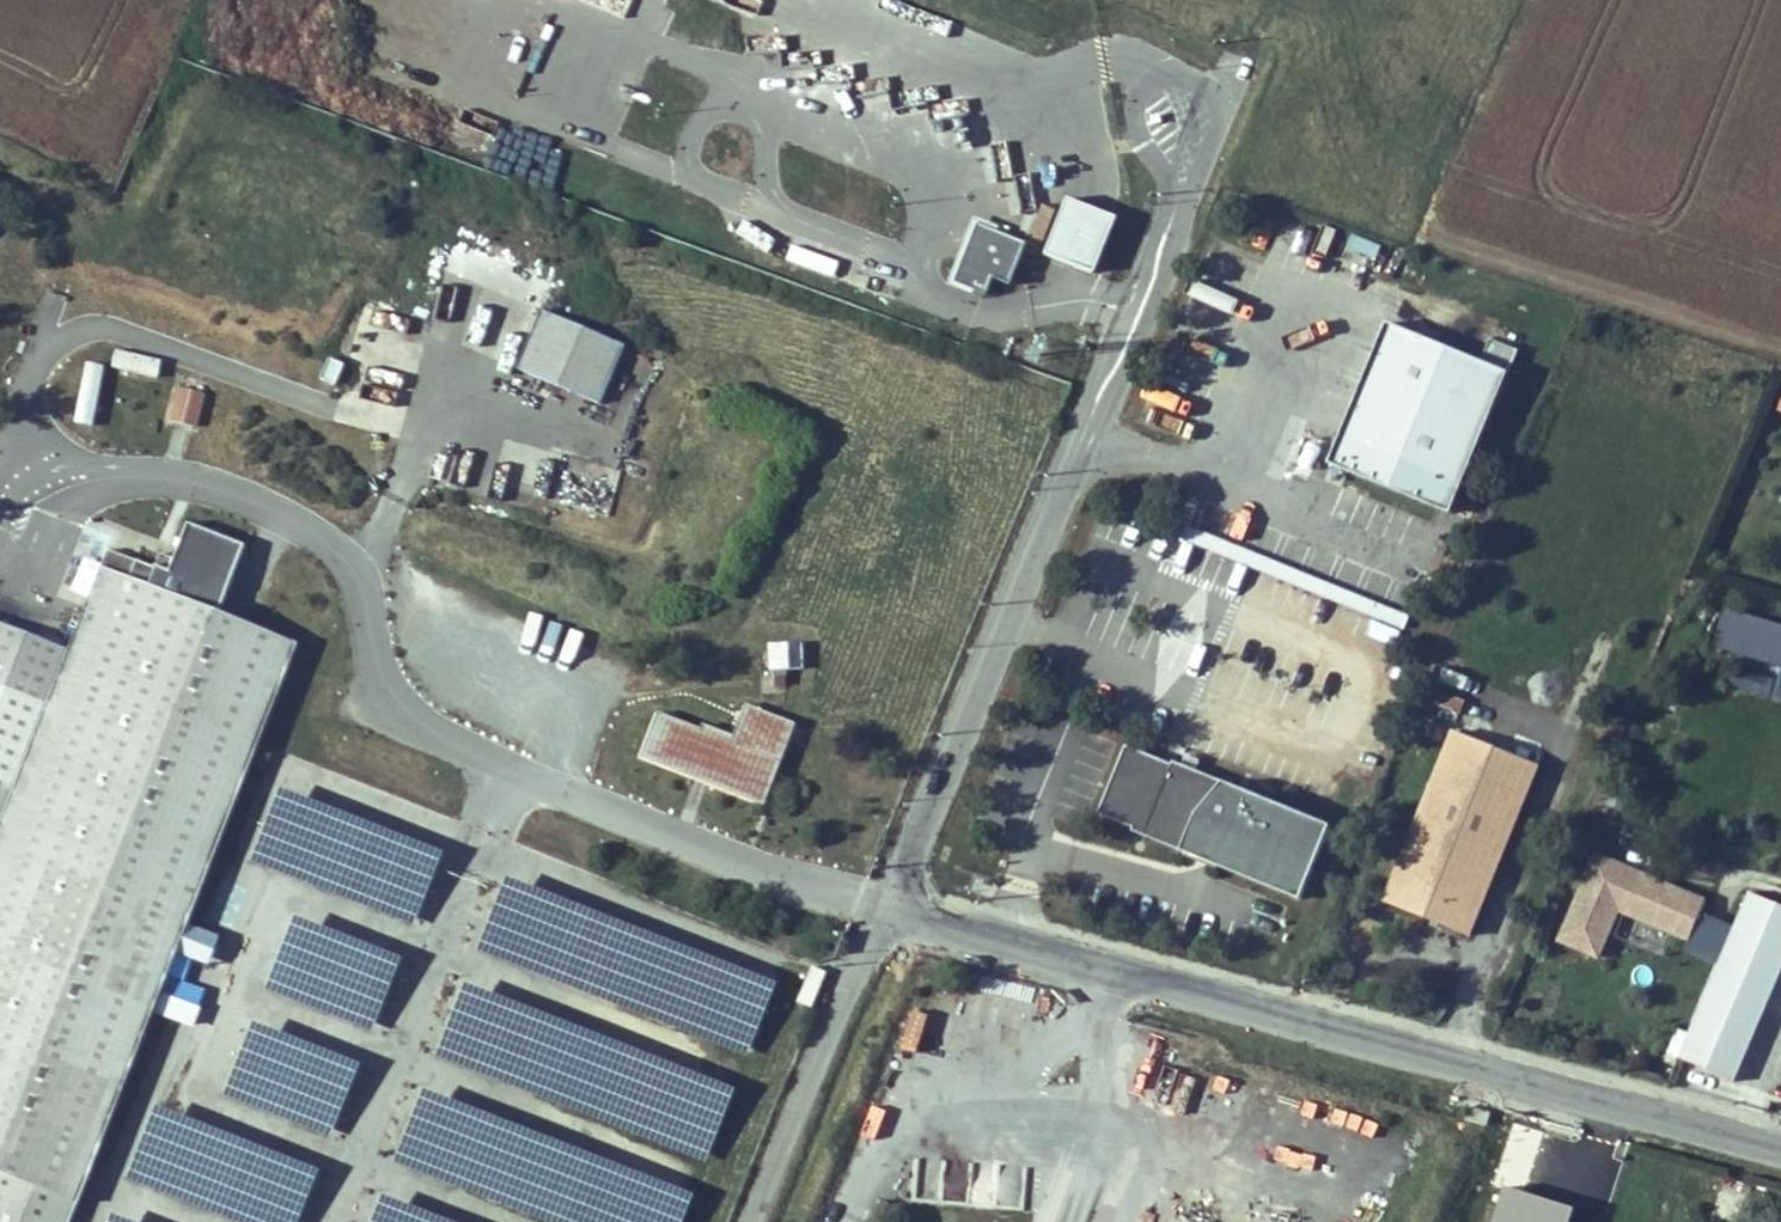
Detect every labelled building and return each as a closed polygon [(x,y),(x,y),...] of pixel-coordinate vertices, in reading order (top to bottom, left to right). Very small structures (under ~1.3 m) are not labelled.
[(1063,199),(1043,254),(1092,273),(1113,218),(1063,199)] [(972,221),(960,255),(968,258),(981,224),(972,221)] [(960,255),(950,281),(983,293),(990,276),(1006,283),(1019,248),(1001,242),(1004,233),(981,224),(968,258),(960,255)] [(745,233),(741,246),(772,255),(776,242),(745,233)] [(1022,240),(1004,233),(1001,242),(1019,248),(1022,240)] [(791,249),(788,262),(819,269),(822,256),(791,249)] [(516,368),(561,387),(586,329),(540,310),(516,368)] [(1328,452),(1450,501),(1508,360),(1480,349),(1386,311),(1328,452)] [(1480,349),(1508,360),(1517,339),(1489,327),(1480,349)] [(622,344),(586,329),(561,387),(597,402),(622,344)] [(158,376),(160,357),(114,351),(111,370),(158,376)] [(204,396),(179,388),(170,419),(194,427),(204,396)] [(1181,525),(1403,616),(1407,605),(1186,514),(1181,525)] [(115,543),(119,530),(89,520),(84,533),(115,543)] [(165,570),(223,593),(242,542),(185,520),(165,570)] [(295,644),(215,613),(223,593),(165,570),(106,547),(66,650),(0,624),(0,1221),(69,1221),(295,644)] [(1727,609),(1715,647),(1780,667),(1780,626),(1727,609)] [(768,672),(803,671),(802,643),(768,644),(768,672)] [(1457,713),(1472,681),(1445,668),(1430,700),(1457,713)] [(759,694),(745,728),(671,698),(655,740),(764,783),(795,709),(759,694)] [(1541,760),(1452,725),(1384,894),(1471,929),(1541,760)] [(1300,888),(1330,816),(1173,751),(1171,757),(1161,752),(1162,749),(1126,734),(1098,801),(1134,816),(1136,813),(1146,818),(1144,823),(1183,839),(1182,843),(1216,858),(1217,854),(1300,888)] [(272,794),(249,870),(420,922),(443,845),(272,794)] [(1597,851),(1562,937),(1601,952),(1612,924),(1605,921),(1612,901),(1621,905),(1692,934),(1707,895),(1597,851)] [(502,880),(473,955),(750,1057),(778,982),(502,880)] [(1753,886),(1685,1054),(1740,1076),(1780,975),(1780,898),(1753,886)] [(1612,901),(1605,921),(1612,924),(1621,905),(1612,901)] [(289,916),(263,992),(375,1031),(401,955),(289,916)] [(433,1068),(712,1155),(736,1079),(456,992),(433,1068)] [(159,995),(154,1012),(191,1022),(195,1006),(159,995)] [(250,1022),(221,1096),(331,1139),(360,1064),(250,1022)] [(694,1193),(419,1091),(390,1166),(540,1221),(683,1221),(694,1193)] [(320,1169),(152,1108),(125,1183),(233,1221),(300,1221),(320,1169)] [(376,1198),(368,1221),(443,1221),(376,1198)]
